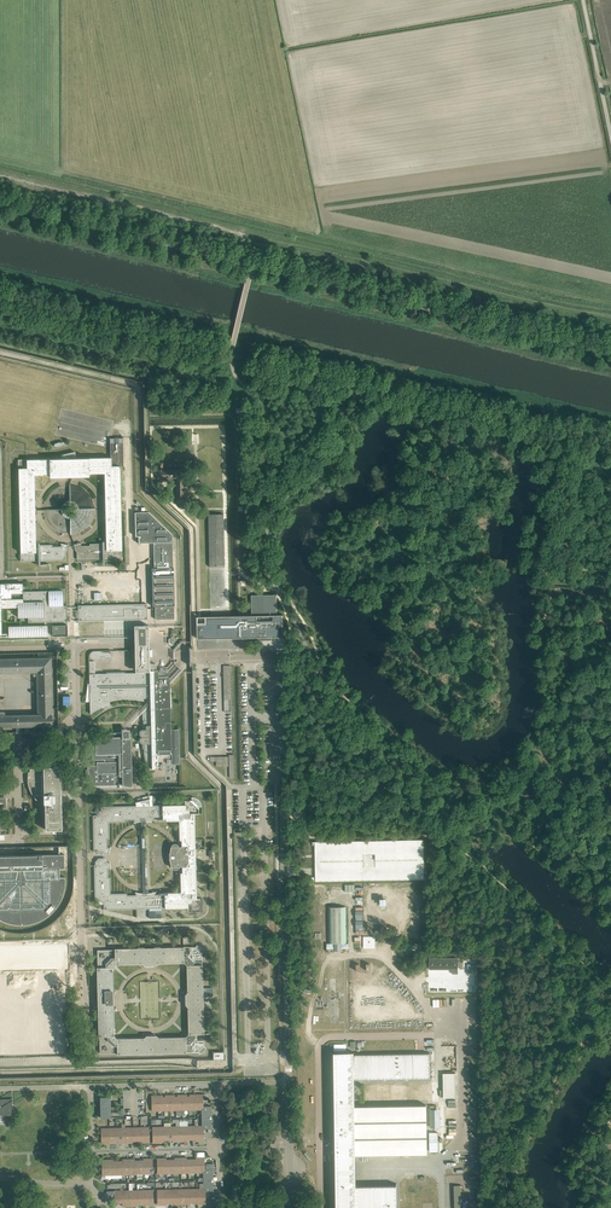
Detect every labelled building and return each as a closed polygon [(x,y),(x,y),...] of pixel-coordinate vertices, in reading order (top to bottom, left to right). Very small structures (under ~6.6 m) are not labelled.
[(18,461),(16,461),(16,465),(18,465),(18,468),(19,507),(18,510),(19,513),(20,553),(20,555),(18,555),(18,559),(20,559),(20,561),(29,561),(65,560),(65,552),(67,550),(67,546),(52,547),(52,545),(36,545),(35,529),(33,529),(33,514),(34,514),(35,515),(35,513),(35,510),(35,507),(35,505),(34,505),(34,506),(33,506),(32,491),(34,491),(34,475),(49,474),(49,477),(89,476),(88,474),(104,473),(105,489),(106,489),(107,504),(105,504),(105,503),(105,505),(105,506),(105,508),(105,510),(105,512),(105,513),(106,513),(107,512),(107,527),(106,527),(106,543),(89,544),(90,546),(75,546),(75,550),(77,552),(77,560),(82,560),(107,559),(113,559),(122,558),(122,556),(124,556),(124,553),(122,553),(122,550),(121,511),(121,508),(121,505),(120,466),(123,466),(123,438),(110,438),(110,457),(75,458),(75,451),(61,455),(61,459),(26,459),(18,460),(18,461)] [(158,470),(157,470),(157,474),(157,478),(176,478),(177,496),(177,502),(189,502),(188,495),(183,495),(183,493),(183,492),(183,491),(183,478),(183,477),(183,476),(183,474),(183,469),(177,470),(163,470),(163,462),(158,463),(158,470)] [(135,512),(135,535),(135,536),(138,536),(138,543),(153,543),(155,619),(174,619),(172,534),(149,512),(135,512)] [(225,565),(224,514),(208,514),(209,566),(225,565)] [(47,636),(47,625),(8,626),(8,633),(1,633),(1,608),(17,607),(18,617),(28,617),(28,622),(67,621),(67,606),(63,606),(62,591),(23,592),(23,583),(0,583),(0,637),(47,636)] [(211,616),(205,616),(205,619),(206,623),(197,623),(197,633),(197,635),(197,639),(206,638),(223,638),(241,638),(263,637),(266,637),(269,637),(271,637),(276,637),(283,637),(283,631),(283,614),(277,615),(277,594),(252,595),(252,609),(252,615),(245,615),(241,615),(240,615),(239,615),(237,615),(236,615),(233,616),(231,616),(230,616),(228,616),(226,616),(217,616),(215,616),(214,616),(211,616)] [(147,604),(78,605),(78,621),(147,619),(147,604)] [(149,646),(148,627),(148,625),(147,625),(144,625),(134,625),(134,637),(134,644),(134,647),(134,649),(134,650),(135,657),(135,671),(138,671),(149,671),(149,664),(149,657),(149,646)] [(53,724),(50,664),(50,658),(0,659),(0,671),(37,671),(38,711),(26,711),(26,715),(4,715),(4,712),(0,712),(0,725),(53,724)] [(168,684),(168,678),(168,676),(158,676),(158,670),(156,670),(156,664),(149,664),(149,671),(138,671),(138,673),(95,674),(95,661),(89,661),(89,676),(90,714),(96,710),(103,706),(103,707),(109,707),(109,701),(111,700),(117,699),(124,698),(130,698),(137,699),(143,701),(143,698),(150,698),(147,701),(150,704),(150,709),(145,709),(144,710),(143,711),(143,713),(143,714),(142,715),(143,719),(143,729),(142,729),(141,729),(140,730),(139,730),(139,731),(139,732),(139,733),(139,734),(139,735),(140,735),(141,736),(142,736),(141,736),(141,737),(140,737),(140,738),(139,738),(139,739),(139,740),(139,741),(139,742),(140,742),(140,743),(141,743),(144,743),(144,744),(143,744),(143,748),(144,748),(144,756),(145,756),(145,767),(146,767),(146,768),(152,768),(152,769),(152,768),(154,768),(154,767),(158,767),(157,760),(155,760),(155,759),(157,759),(157,758),(158,756),(158,754),(162,754),(162,755),(163,755),(170,754),(170,753),(172,753),(172,764),(172,762),(179,762),(179,764),(179,729),(171,729),(171,734),(170,734),(168,684)] [(123,785),(132,785),(130,736),(129,736),(129,734),(126,734),(126,730),(122,730),(122,732),(122,733),(110,733),(110,736),(111,736),(111,737),(96,738),(96,742),(87,743),(87,759),(106,759),(106,762),(97,762),(97,764),(95,765),(87,765),(88,786),(115,785),(114,776),(122,776),(122,785),(123,785)] [(27,776),(27,778),(28,783),(29,788),(31,793),(34,797),(35,799),(37,800),(34,797),(37,796),(37,795),(43,795),(43,803),(44,803),(45,830),(54,831),(55,832),(55,829),(62,829),(61,801),(61,798),(61,799),(61,794),(60,794),(60,766),(44,767),(44,765),(41,765),(41,768),(30,769),(30,772),(28,772),(28,773),(27,775),(27,776)] [(199,806),(201,806),(201,805),(201,803),(200,802),(199,801),(198,800),(197,799),(196,798),(194,797),(193,797),(191,797),(191,800),(185,800),(185,805),(146,805),(143,805),(140,806),(107,807),(101,807),(101,812),(98,815),(93,815),(94,852),(102,852),(104,853),(107,853),(107,847),(107,838),(109,838),(108,822),(125,822),(125,820),(139,819),(139,821),(138,821),(144,821),(149,821),(148,821),(148,819),(162,819),(162,821),(179,820),(179,837),(181,837),(181,846),(179,847),(178,846),(178,845),(177,844),(176,843),(175,843),(174,843),(173,843),(172,844),(171,844),(171,845),(170,846),(169,853),(169,860),(171,866),(171,867),(172,868),(173,869),(174,869),(175,869),(176,869),(177,869),(178,868),(179,867),(179,866),(179,865),(182,866),(182,875),(180,876),(180,892),(164,892),(164,894),(150,895),(150,893),(151,893),(147,893),(146,894),(144,894),(144,893),(140,893),(141,893),(141,895),(127,895),(127,893),(110,894),(110,877),(108,877),(108,862),(107,862),(107,861),(105,859),(97,860),(95,861),(95,865),(94,865),(95,901),(100,901),(103,904),(104,909),(143,908),(146,909),(149,908),(188,907),(188,902),(191,899),(196,899),(195,862),(194,813),(199,813),(199,806)] [(57,906),(59,902),(61,899),(62,896),(63,892),(64,888),(65,885),(65,881),(65,877),(59,877),(59,868),(64,868),(64,854),(0,856),(0,880),(16,880),(16,881),(0,899),(0,902),(18,883),(20,884),(21,907),(0,907),(0,920),(1,920),(5,922),(9,923),(12,924),(16,924),(20,925),(23,924),(27,924),(31,923),(35,922),(38,921),(41,919),(45,917),(48,915),(51,912),(54,909),(57,906)] [(328,907),(328,943),(347,943),(346,907),(328,907)] [(95,1007),(94,1007),(93,1008),(93,1010),(91,1010),(97,1010),(98,1036),(99,1036),(100,1053),(117,1053),(117,1054),(141,1053),(141,1054),(146,1054),(146,1053),(157,1053),(157,1054),(162,1053),(199,1052),(199,1053),(200,1053),(201,1053),(202,1052),(203,1052),(204,1051),(205,1050),(205,1049),(205,1048),(205,1046),(204,1046),(203,1010),(204,1010),(204,1005),(203,1004),(203,994),(203,988),(202,952),(203,952),(203,951),(203,949),(202,948),(201,947),(200,946),(199,946),(198,945),(197,945),(196,945),(196,946),(160,947),(154,947),(143,948),(143,947),(138,947),(138,948),(114,948),(114,949),(97,950),(98,967),(96,967),(97,992),(98,994),(98,997),(98,1005),(97,1006),(96,1006),(95,1007)] [(0,951),(0,978),(66,976),(65,950),(0,951)] [(458,958),(430,958),(430,970),(458,970),(458,958)] [(464,963),(463,991),(475,991),(475,962),(464,963)] [(330,1059),(330,1060),(331,1060),(332,1066),(330,1066),(332,1066),(332,1072),(330,1072),(330,1073),(332,1073),(332,1079),(331,1079),(332,1079),(332,1085),(331,1085),(331,1086),(332,1086),(332,1092),(331,1092),(332,1092),(332,1098),(331,1098),(331,1099),(332,1099),(332,1105),(331,1105),(332,1105),(332,1111),(331,1111),(331,1112),(332,1112),(332,1118),(331,1118),(332,1118),(332,1124),(331,1124),(331,1125),(332,1125),(333,1131),(331,1131),(333,1131),(333,1137),(331,1137),(331,1138),(333,1138),(333,1144),(332,1144),(333,1144),(333,1150),(332,1150),(332,1151),(333,1151),(333,1157),(332,1157),(333,1157),(333,1163),(332,1163),(332,1164),(333,1164),(333,1170),(332,1170),(332,1171),(333,1170),(333,1176),(332,1176),(332,1177),(333,1177),(333,1183),(332,1183),(332,1184),(333,1184),(333,1189),(332,1190),(333,1190),(334,1196),(332,1196),(332,1197),(334,1197),(334,1203),(332,1203),(334,1203),(334,1207),(397,1207),(396,1183),(357,1184),(359,1184),(359,1186),(356,1186),(356,1183),(355,1177),(355,1170),(354,1164),(354,1162),(354,1159),(354,1157),(354,1155),(354,1107),(354,1105),(353,1103),(353,1100),(353,1098),(354,1092),(354,1085),(354,1078),(354,1077),(357,1077),(357,1080),(355,1080),(430,1079),(430,1052),(425,1052),(418,1052),(356,1053),(356,1054),(356,1056),(355,1056),(355,1053),(355,1052),(349,1052),(348,1050),(332,1050),(333,1052),(331,1053),(331,1059),(330,1059)] [(188,1096),(188,1100),(189,1110),(196,1109),(196,1094),(189,1094),(189,1096),(188,1096)] [(12,1099),(0,1099),(0,1115),(12,1114),(12,1105),(10,1102),(12,1101),(12,1099)] [(354,1107),(354,1155),(355,1155),(356,1155),(427,1154),(426,1105),(414,1105),(413,1105),(407,1105),(406,1105),(394,1105),(393,1105),(388,1105),(387,1106),(375,1106),(373,1106),(368,1106),(367,1106),(355,1106),(354,1106),(354,1107)] [(209,1117),(209,1116),(211,1116),(211,1106),(203,1106),(202,1106),(202,1109),(201,1109),(201,1118),(209,1117)] [(209,1118),(209,1117),(201,1118),(201,1125),(202,1125),(203,1129),(204,1129),(212,1129),(211,1118),(209,1118)] [(195,1119),(194,1119),(194,1125),(186,1126),(187,1141),(187,1140),(195,1139),(195,1141),(195,1119)] [(198,1125),(198,1123),(197,1123),(197,1119),(195,1119),(195,1141),(204,1141),(204,1129),(203,1129),(202,1125),(201,1125),(198,1125)] [(186,1121),(178,1121),(178,1126),(178,1141),(187,1141),(186,1126),(186,1121)] [(161,1142),(161,1126),(152,1127),(152,1142),(161,1142)] [(161,1142),(164,1142),(164,1140),(169,1140),(169,1126),(161,1126),(161,1142)] [(169,1140),(172,1140),(172,1142),(178,1141),(178,1126),(169,1126),(169,1140)] [(116,1128),(117,1141),(118,1141),(118,1143),(124,1143),(124,1127),(116,1128)] [(124,1143),(132,1143),(132,1141),(132,1127),(124,1127),(124,1143)] [(132,1141),(135,1141),(140,1141),(140,1127),(132,1127),(132,1141)] [(141,1142),(149,1142),(149,1127),(140,1127),(140,1141),(141,1141),(141,1142)] [(108,1128),(100,1128),(101,1143),(109,1143),(108,1128)] [(109,1143),(110,1143),(110,1142),(117,1141),(116,1128),(108,1128),(109,1143)] [(174,1158),(174,1159),(172,1159),(173,1173),(181,1173),(180,1157),(174,1158)] [(189,1173),(188,1159),(187,1159),(187,1157),(180,1157),(181,1173),(189,1173)] [(196,1159),(189,1159),(188,1159),(189,1173),(197,1173),(196,1157),(196,1159)] [(197,1173),(203,1172),(204,1172),(204,1169),(205,1169),(204,1157),(196,1157),(197,1173)] [(143,1160),(137,1160),(135,1160),(136,1174),(144,1174),(144,1158),(143,1158),(143,1160)] [(144,1174),(153,1174),(152,1158),(144,1158),(144,1174)] [(157,1174),(165,1173),(164,1158),(156,1158),(157,1174)] [(173,1173),(172,1159),(166,1160),(166,1158),(164,1158),(165,1173),(173,1173)] [(110,1175),(110,1159),(101,1159),(102,1175),(110,1175)] [(119,1174),(118,1161),(113,1161),(113,1159),(110,1159),(110,1175),(119,1174)] [(122,1161),(120,1161),(118,1161),(119,1174),(127,1174),(127,1159),(122,1159),(122,1161)] [(136,1174),(135,1160),(135,1159),(127,1159),(127,1174),(136,1174)] [(203,1172),(203,1180),(211,1180),(211,1179),(213,1179),(213,1169),(205,1169),(204,1169),(204,1172),(203,1172)] [(203,1180),(203,1183),(199,1183),(199,1188),(202,1188),(202,1192),(205,1192),(213,1192),(213,1181),(211,1181),(211,1180),(203,1180)] [(174,1203),(174,1204),(182,1204),(181,1187),(179,1187),(179,1189),(174,1189),(174,1203)] [(188,1202),(190,1202),(189,1189),(183,1189),(183,1187),(181,1187),(182,1204),(188,1204),(188,1202)] [(190,1202),(197,1202),(197,1204),(198,1204),(197,1188),(189,1189),(190,1202)] [(198,1204),(205,1204),(205,1192),(202,1192),(202,1188),(199,1188),(197,1188),(198,1204)] [(157,1189),(157,1205),(166,1205),(166,1203),(166,1189),(157,1189)] [(166,1203),(174,1203),(174,1189),(166,1189),(166,1203)] [(120,1203),(122,1203),(122,1206),(128,1206),(128,1190),(107,1191),(106,1192),(114,1200),(114,1203),(117,1202),(119,1204),(120,1203)]
